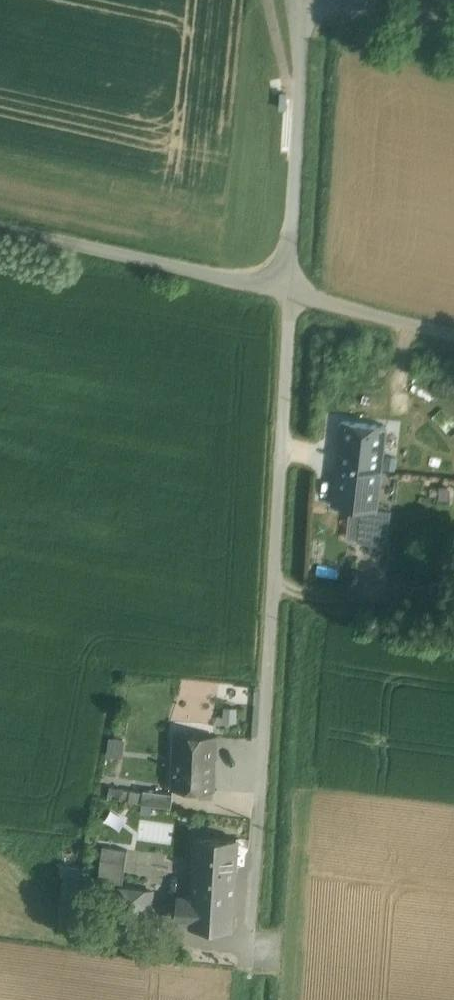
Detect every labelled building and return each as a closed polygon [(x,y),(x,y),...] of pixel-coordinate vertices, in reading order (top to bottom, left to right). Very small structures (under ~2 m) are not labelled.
[(339,465),(380,469),(381,470),(386,426),(343,421),(338,464),(339,465)] [(380,469),(339,465),(334,505),(362,509),(376,511),(376,508),(380,469)] [(376,511),(362,509),(358,542),(387,545),(391,510),(376,508),(376,511)] [(253,700),(254,683),(225,683),(224,699),(253,700)] [(224,703),(222,716),(236,718),(238,705),(224,703)] [(216,735),(176,733),(173,788),(213,790),(216,735)] [(123,753),(123,737),(110,737),(109,752),(123,753)] [(174,792),(144,788),(142,802),(172,806),(174,792)] [(237,837),(197,835),(195,875),(195,876),(235,878),(237,837)] [(128,848),(104,845),(102,859),(126,862),(128,848)] [(126,862),(102,859),(100,871),(124,874),(126,862)] [(124,874),(100,871),(98,884),(112,886),(122,887),(122,885),(123,885),(124,874)] [(235,878),(195,876),(195,875),(193,896),(180,895),(179,919),(192,920),(192,923),(232,926),(235,879),(235,878)] [(122,885),(122,887),(112,886),(106,929),(146,935),(153,890),(123,885),(122,885)]
